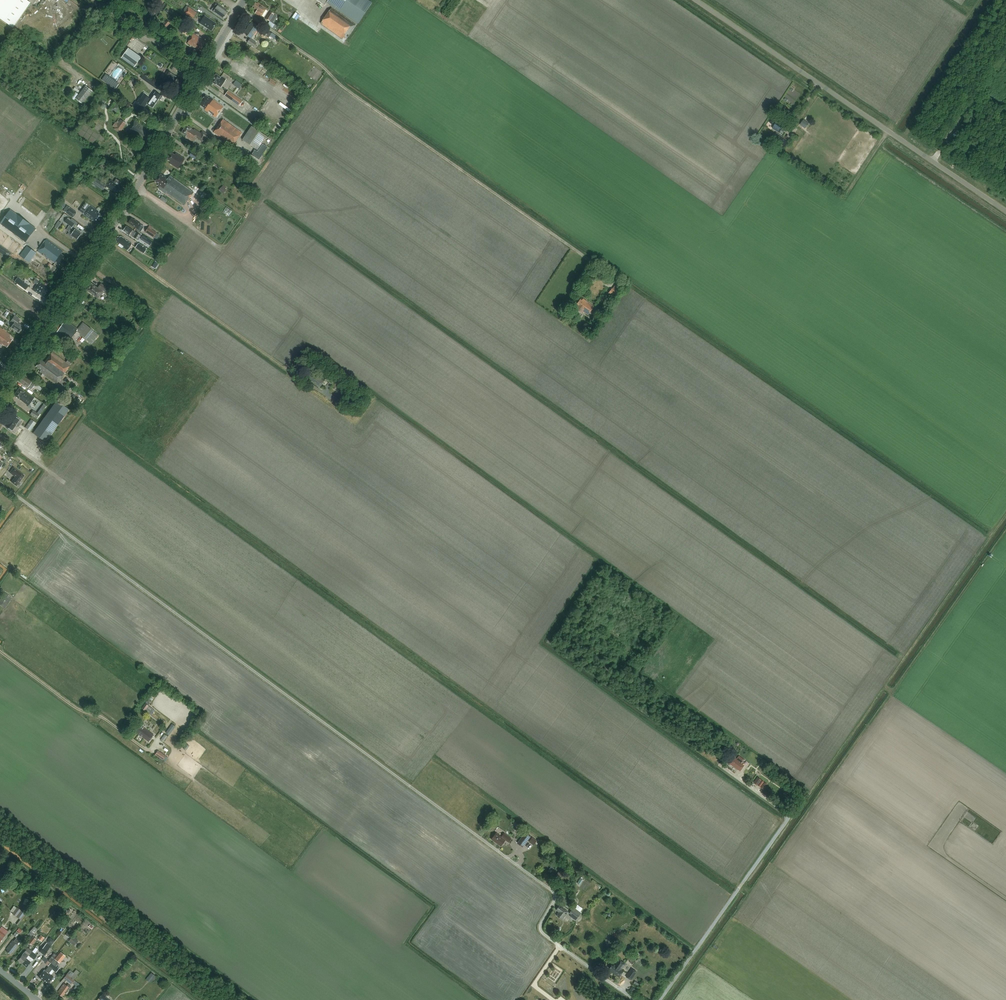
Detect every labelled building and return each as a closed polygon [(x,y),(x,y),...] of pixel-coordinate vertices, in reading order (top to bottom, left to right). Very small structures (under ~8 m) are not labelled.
[(13,28),(31,3),(27,0),(0,0),(0,18),(13,28)] [(327,3),(358,24),(373,3),(368,0),(329,0),(327,3)] [(267,8),(258,2),(257,4),(256,3),(253,6),(255,7),(254,9),(257,11),(255,14),(261,17),(267,8)] [(226,10),(216,3),(211,10),(223,19),(228,11),(226,10)] [(189,7),(184,13),(193,20),(198,14),(189,7)] [(331,8),(320,23),(342,39),(343,38),(346,39),(356,25),(331,8)] [(270,12),(266,19),(270,21),(274,14),(270,12)] [(201,22),(212,30),(217,24),(206,16),(201,22)] [(259,27),(252,22),(244,33),(252,38),(259,27)] [(194,34),(188,43),(192,46),(192,45),(199,50),(200,49),(201,50),(206,43),(194,34)] [(250,38),(247,42),(254,47),(257,43),(250,38)] [(135,68),(142,58),(129,48),(122,58),(135,68)] [(112,77),(118,80),(123,69),(118,66),(112,77)] [(169,69),(164,77),(168,80),(170,81),(167,86),(175,92),(180,85),(183,86),(186,81),(180,77),(179,77),(173,73),(173,72),(169,69)] [(106,74),(102,80),(115,89),(119,84),(106,74)] [(210,84),(212,85),(214,83),(216,85),(217,84),(221,87),(226,80),(221,76),(220,77),(216,74),(211,82),(210,84)] [(143,75),(141,78),(149,83),(151,80),(143,75)] [(236,79),(233,84),(239,88),(242,84),(236,79)] [(93,91),(86,86),(76,99),(83,104),(93,91)] [(239,106),(243,101),(228,91),(225,95),(239,106)] [(140,97),(137,101),(145,107),(148,104),(153,108),(160,99),(162,100),(164,97),(156,92),(152,98),(144,93),(140,98),(140,97)] [(206,95),(199,104),(206,109),(205,110),(208,112),(210,110),(215,114),(221,106),(223,107),(224,107),(210,97),(209,98),(206,95)] [(122,107),(114,102),(109,110),(117,115),(122,107)] [(785,124),(775,117),(771,123),(775,125),(773,127),(776,129),(775,130),(779,133),(785,124)] [(120,133),(127,124),(119,119),(116,123),(116,122),(113,126),(115,128),(114,129),(120,133)] [(223,119),(213,133),(232,146),(242,132),(223,119)] [(153,137),(151,136),(153,133),(136,120),(127,131),(139,139),(138,140),(140,141),(144,145),(147,141),(149,142),(153,137)] [(203,130),(202,132),(201,133),(194,129),(194,130),(186,125),(181,133),(186,136),(185,137),(193,142),(196,138),(204,142),(207,137),(211,140),(213,137),(203,130)] [(246,134),(242,140),(258,150),(266,138),(267,139),(269,138),(252,126),(246,134)] [(785,147),(789,142),(776,133),(773,139),(785,147)] [(255,150),(252,155),(259,160),(263,155),(261,154),(266,146),(263,144),(258,152),(255,150)] [(195,159),(198,155),(192,151),(189,155),(189,156),(195,159)] [(185,159),(176,154),(176,155),(172,153),(168,159),(172,162),(171,163),(179,168),(185,159)] [(194,192),(170,175),(168,178),(165,176),(164,177),(161,174),(156,181),(159,184),(158,185),(164,189),(163,190),(184,205),(194,192)] [(103,190),(106,185),(95,178),(92,183),(103,190)] [(119,185),(115,182),(111,180),(107,186),(115,191),(119,194),(124,188),(119,185)] [(103,215),(99,212),(99,211),(91,205),(83,214),(92,221),(93,220),(98,223),(103,215)] [(63,211),(73,217),(77,212),(67,206),(63,211)] [(1,223),(26,242),(36,228),(11,210),(1,223)] [(65,222),(72,227),(75,224),(70,221),(71,219),(68,217),(65,222)] [(141,224),(132,218),(131,219),(131,218),(130,220),(129,223),(137,229),(139,225),(140,226),(141,224)] [(131,234),(132,236),(138,239),(141,235),(127,226),(126,227),(126,226),(125,228),(126,228),(124,230),(127,232),(126,232),(130,235),(131,234)] [(157,233),(148,227),(145,232),(154,237),(157,233)] [(72,228),(69,232),(67,235),(70,236),(71,235),(78,239),(82,234),(75,229),(74,230),(72,228)] [(117,242),(119,244),(119,245),(122,248),(123,247),(128,250),(132,244),(124,238),(121,237),(119,236),(116,239),(118,241),(117,242)] [(56,261),(60,264),(65,256),(61,254),(63,251),(47,239),(38,251),(49,259),(49,258),(55,262),(56,261)] [(138,244),(135,248),(144,253),(146,249),(138,244)] [(29,262),(36,253),(27,246),(20,256),(29,262)] [(583,285),(588,287),(593,278),(591,277),(590,280),(587,278),(583,285)] [(29,286),(18,278),(15,282),(26,290),(29,286)] [(51,291),(47,288),(47,287),(40,282),(34,290),(39,294),(39,293),(46,298),(51,291)] [(616,283),(612,288),(617,293),(622,287),(616,283)] [(100,288),(104,291),(108,294),(111,291),(101,284),(98,288),(96,286),(95,287),(92,284),(87,290),(97,297),(102,291),(99,289),(100,288)] [(616,294),(611,290),(608,294),(613,298),(616,294)] [(583,311),(589,315),(595,306),(583,298),(582,300),(580,299),(577,304),(579,305),(577,308),(580,310),(579,311),(582,313),(583,311)] [(23,327),(18,323),(20,320),(14,316),(11,321),(14,323),(11,328),(19,333),(23,327)] [(98,334),(83,323),(78,329),(66,320),(63,325),(60,322),(59,324),(57,323),(54,327),(56,328),(55,330),(70,341),(77,332),(92,343),(98,334)] [(7,347),(12,339),(9,337),(11,335),(0,327),(0,344),(1,345),(2,344),(7,347)] [(69,359),(66,362),(52,352),(44,362),(41,360),(36,367),(41,370),(40,371),(44,375),(44,376),(56,385),(70,366),(70,365),(73,362),(69,359)] [(324,381),(313,373),(312,374),(311,374),(308,377),(310,378),(309,380),(319,388),(324,381)] [(24,376),(20,382),(27,388),(28,386),(32,389),(35,385),(31,382),(24,376)] [(14,395),(24,402),(28,405),(33,398),(19,388),(14,395)] [(57,401),(33,433),(45,442),(60,421),(61,421),(67,413),(66,413),(68,411),(69,411),(70,410),(69,409),(57,401)] [(32,410),(30,415),(36,419),(39,414),(32,410)] [(5,425),(4,426),(8,428),(7,429),(10,431),(11,430),(12,431),(16,424),(19,426),(22,421),(20,420),(12,414),(12,415),(10,418),(9,418),(7,421),(7,422),(5,426),(5,425)] [(31,419),(25,427),(30,431),(36,423),(31,419)] [(17,486),(25,476),(14,468),(10,473),(16,477),(12,482),(17,486)] [(5,592),(0,599),(0,604),(5,607),(12,597),(5,592)] [(149,705),(153,699),(149,696),(142,708),(145,711),(152,715),(155,711),(149,705)] [(154,734),(152,733),(142,726),(141,727),(139,726),(136,730),(138,731),(137,733),(149,741),(154,734)] [(158,750),(155,754),(163,760),(166,755),(158,750)] [(740,771),(744,765),(733,757),(729,763),(740,771)] [(757,777),(753,782),(760,787),(764,781),(757,777)] [(522,847),(530,836),(525,832),(517,843),(522,847)] [(492,839),(501,846),(505,840),(508,842),(511,838),(504,833),(502,837),(496,833),(492,839)] [(532,837),(529,842),(534,846),(537,841),(532,837)] [(586,877),(581,887),(587,890),(592,881),(586,877)] [(13,912),(12,913),(16,916),(21,910),(24,907),(24,906),(21,904),(18,908),(17,907),(16,908),(13,912)] [(568,912),(559,905),(556,910),(559,912),(557,914),(558,915),(557,916),(562,920),(568,912)] [(581,913),(574,908),(570,913),(572,914),(570,916),(576,920),(581,913)] [(34,926),(28,934),(28,935),(31,937),(38,929),(36,928),(34,926)] [(33,944),(36,940),(36,939),(32,936),(28,942),(32,945),(33,944)] [(19,945),(18,944),(20,940),(16,937),(13,940),(6,949),(7,950),(6,951),(10,954),(11,952),(12,954),(19,945)] [(47,943),(42,948),(46,951),(51,946),(47,943)] [(23,953),(18,960),(22,963),(32,951),(27,948),(24,952),(25,952),(24,954),(23,953)] [(32,951),(22,963),(26,967),(33,958),(33,959),(37,955),(32,951)] [(60,952),(55,959),(59,963),(65,956),(60,952)] [(634,963),(640,954),(637,952),(629,962),(633,965),(634,963)] [(45,969),(38,977),(43,980),(56,964),(57,963),(54,960),(55,957),(56,955),(54,953),(52,955),(48,961),(50,963),(48,966),(49,966),(45,970),(45,969)] [(619,960),(615,965),(614,965),(613,966),(612,965),(609,968),(611,969),(610,971),(619,977),(624,971),(621,970),(625,964),(619,960)] [(56,964),(43,980),(47,984),(53,976),(51,975),(54,971),(56,972),(60,968),(56,964)] [(637,972),(632,969),(627,977),(632,981),(637,972)] [(69,970),(64,978),(71,984),(72,983),(74,985),(76,982),(73,980),(76,976),(73,973),(69,970)] [(152,973),(148,978),(153,981),(156,976),(152,973)] [(64,996),(70,988),(71,986),(68,984),(67,986),(64,983),(58,992),(59,993),(58,994),(62,997),(63,995),(64,996)] [(83,985),(79,983),(77,987),(75,985),(73,989),(78,992),(83,985)]
